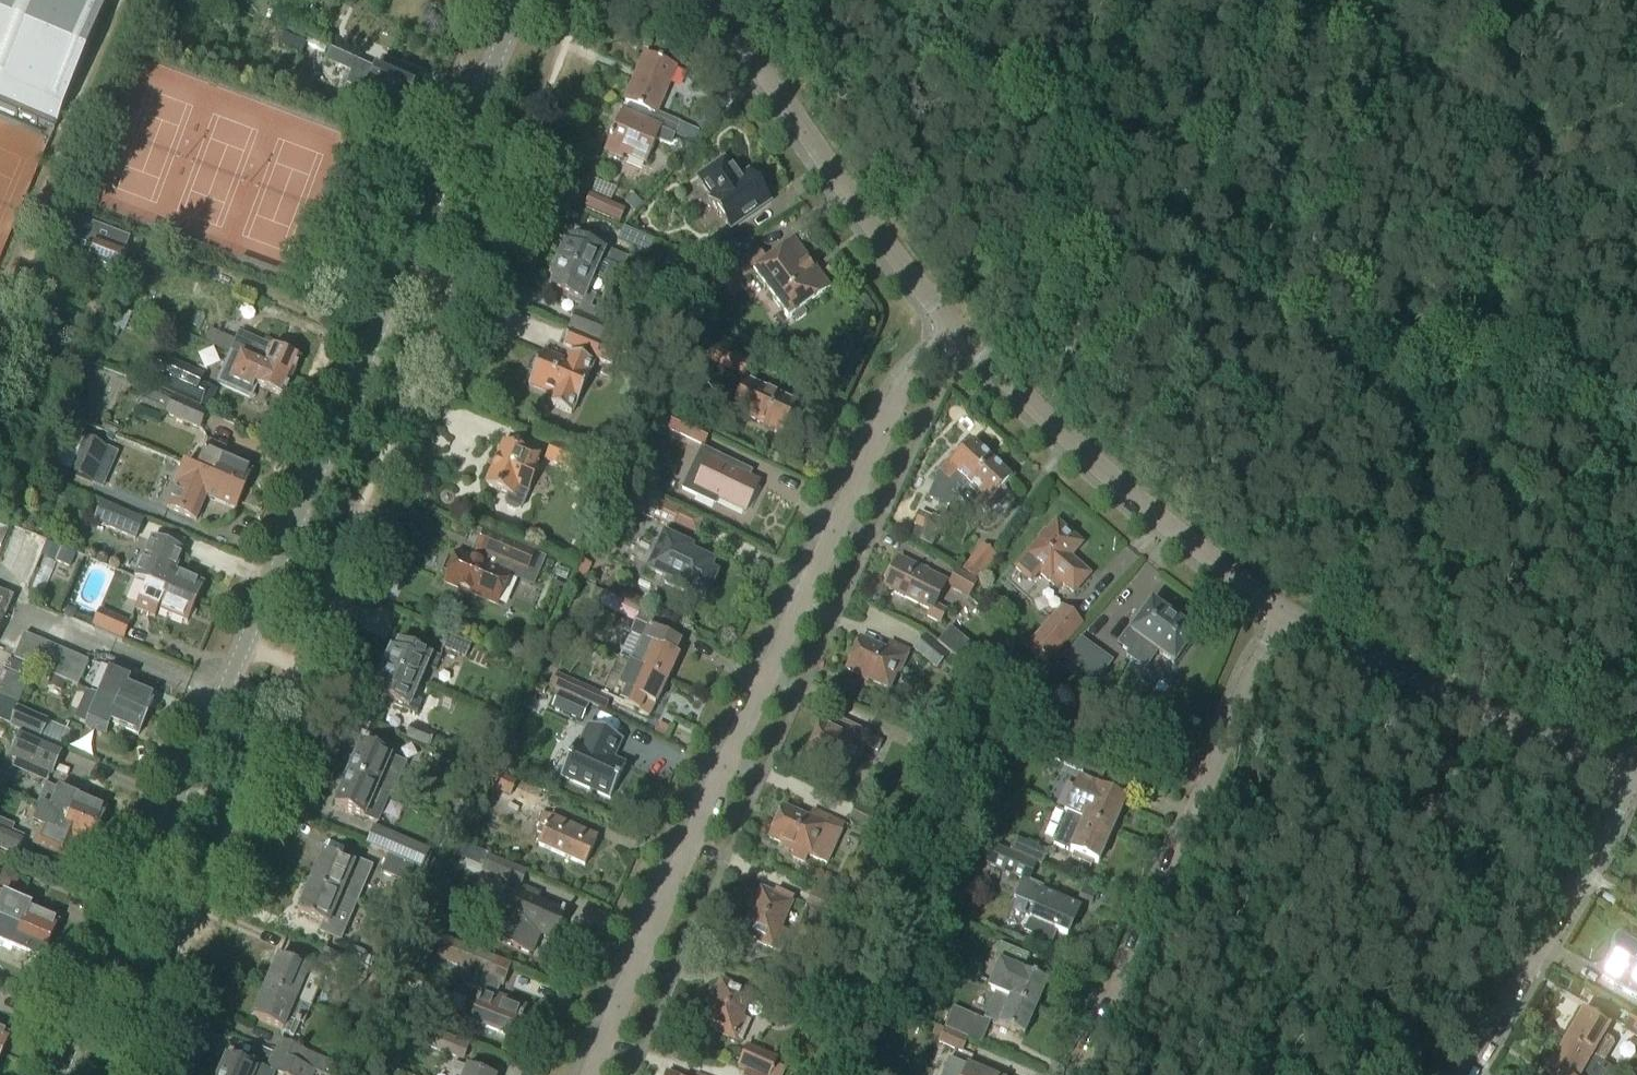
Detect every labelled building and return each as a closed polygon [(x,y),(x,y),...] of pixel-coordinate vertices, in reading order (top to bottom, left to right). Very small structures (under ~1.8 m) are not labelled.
[(16,114),(15,116),(17,117),(18,115),(36,122),(35,124),(37,125),(38,123),(54,130),(108,0),(0,0),(0,107),(16,114)] [(301,56),(306,43),(284,33),(278,46),(301,56)] [(377,70),(330,50),(326,62),(351,73),(410,98),(419,75),(383,59),(377,70)] [(675,134),(680,123),(655,113),(675,67),(646,54),(626,102),(631,104),(644,110),(640,119),(675,134)] [(400,120),(410,98),(351,73),(346,85),(353,88),(349,97),(363,103),(362,104),(400,120)] [(640,119),(644,110),(631,104),(628,112),(622,109),(605,150),(622,158),(624,154),(646,163),(656,140),(670,146),(674,137),(675,134),(640,119)] [(102,129),(107,116),(95,111),(90,124),(102,129)] [(674,137),(670,146),(680,150),(684,142),(674,137)] [(739,179),(732,169),(730,170),(724,161),(698,178),(712,198),(710,200),(730,229),(768,202),(758,188),(762,185),(751,171),(739,179)] [(64,184),(60,192),(70,196),(74,188),(64,184)] [(625,202),(635,211),(643,203),(633,193),(625,202)] [(619,223),(625,210),(595,197),(590,210),(619,223)] [(73,244),(65,263),(86,271),(89,263),(118,275),(126,253),(125,252),(130,239),(75,217),(70,231),(66,241),(73,244)] [(648,256),(654,241),(623,228),(617,242),(648,256)] [(583,272),(593,277),(615,286),(622,270),(600,261),(605,250),(591,244),(590,247),(572,239),(569,247),(565,245),(558,261),(583,272)] [(830,289),(795,242),(767,262),(758,250),(719,279),(728,291),(752,272),(788,320),(792,316),(796,322),(806,314),(802,309),(830,289)] [(589,309),(594,297),(586,294),(593,277),(583,272),(558,261),(550,279),(554,281),(551,290),(570,298),(569,300),(589,309)] [(18,276),(25,291),(35,286),(28,271),(18,276)] [(615,348),(621,333),(577,314),(570,329),(615,348)] [(300,360),(239,333),(236,340),(220,333),(215,345),(241,356),(258,363),(292,377),(300,360)] [(705,336),(696,355),(721,366),(729,347),(705,336)] [(608,364),(614,350),(590,340),(584,353),(582,359),(570,353),(566,362),(543,352),(529,385),(552,395),(548,404),(572,415),(576,405),(577,406),(591,373),(590,373),(596,358),(608,364)] [(241,356),(227,387),(259,401),(264,389),(293,401),(301,383),(241,356)] [(21,360),(19,373),(29,376),(32,363),(21,360)] [(157,363),(148,383),(191,402),(201,406),(210,386),(200,382),(157,363)] [(782,432),(785,426),(789,425),(794,416),(792,411),(795,405),(746,382),(733,410),(782,432)] [(200,429),(207,412),(142,384),(135,401),(200,429)] [(703,445),(709,433),(667,414),(661,426),(703,445)] [(116,436),(119,429),(105,423),(102,430),(116,436)] [(570,447),(575,435),(558,428),(554,441),(570,447)] [(92,483),(107,447),(83,436),(67,472),(92,483)] [(529,491),(538,469),(535,468),(539,458),(504,442),(486,485),(508,494),(505,502),(507,507),(515,510),(520,508),(528,491),(529,491)] [(546,454),(544,459),(574,470),(591,477),(593,473),(598,460),(593,458),(551,442),(546,454)] [(992,461),(973,442),(969,446),(965,443),(940,470),(949,479),(945,483),(959,496),(992,461)] [(244,489),(252,471),(220,458),(223,452),(206,445),(196,471),(227,484),(225,486),(233,490),(236,485),(244,489)] [(745,511),(758,484),(733,472),(736,465),(701,449),(697,457),(708,462),(692,494),(716,505),(719,499),(745,511)] [(986,514),(1007,491),(1003,488),(1012,479),(992,461),(959,496),(970,506),(973,502),(986,514)] [(227,484),(196,471),(183,466),(176,484),(177,484),(167,508),(196,521),(206,497),(235,510),(244,489),(236,485),(233,490),(225,486),(227,484)] [(695,533),(702,519),(642,492),(634,510),(673,528),(675,524),(695,533)] [(143,520),(102,503),(93,523),(134,540),(143,520)] [(931,519),(920,514),(915,526),(935,535),(943,522),(932,517),(931,519)] [(1089,575),(1070,558),(1082,544),(1056,522),(1016,569),(1031,582),(1039,573),(1056,588),(1061,582),(1074,593),(1089,575)] [(476,560),(458,552),(445,582),(499,605),(512,575),(534,584),(546,557),(537,553),(485,532),(477,550),(479,551),(476,560)] [(704,596),(714,576),(707,572),(711,565),(687,553),(689,549),(663,537),(648,570),(665,578),(663,583),(682,592),(685,587),(693,591),(692,593),(695,595),(696,593),(704,596)] [(203,585),(174,572),(183,552),(151,539),(134,579),(146,584),(147,583),(174,596),(173,599),(183,603),(185,599),(195,604),(203,585)] [(42,556),(54,561),(59,549),(47,543),(42,556)] [(965,572),(978,582),(983,576),(980,574),(995,554),(985,546),(965,572)] [(55,561),(69,567),(74,555),(60,549),(55,561)] [(940,623),(946,612),(934,606),(946,582),(900,558),(885,588),(930,610),(927,616),(940,623)] [(594,563),(585,559),(577,577),(585,581),(594,563)] [(572,570),(559,564),(554,575),(567,581),(572,570)] [(978,583),(958,571),(950,584),(970,596),(978,583)] [(555,582),(552,589),(562,593),(565,586),(555,582)] [(183,603),(173,599),(174,596),(147,583),(146,584),(136,610),(155,618),(158,610),(187,623),(195,604),(185,599),(183,603)] [(11,597),(0,592),(0,626),(11,597)] [(662,619),(605,592),(599,605),(634,621),(628,634),(643,641),(632,665),(667,681),(674,666),(672,665),(677,655),(676,654),(682,643),(654,630),(660,618),(662,620),(662,619)] [(1191,639),(1194,634),(1152,605),(1142,618),(1139,616),(1118,645),(1130,653),(1137,643),(1155,656),(1158,651),(1174,663),(1183,650),(1186,652),(1194,641),(1191,639)] [(73,611),(67,608),(63,616),(72,620),(74,615),(73,611)] [(1081,625),(1063,609),(1032,644),(1050,660),(1081,625)] [(123,639),(130,623),(100,610),(93,626),(123,639)] [(968,668),(981,652),(951,627),(938,643),(968,668)] [(34,667),(45,643),(24,634),(13,658),(34,667)] [(449,636),(444,648),(466,658),(472,645),(449,636)] [(934,666),(945,652),(925,636),(914,649),(934,666)] [(890,653),(861,639),(847,670),(889,690),(896,675),(899,676),(911,650),(894,642),(890,653)] [(1065,660),(1097,683),(1112,662),(1080,639),(1065,660)] [(78,686),(88,661),(45,643),(34,667),(39,669),(38,670),(66,681),(78,686)] [(418,652),(399,645),(396,653),(391,651),(385,667),(419,682),(426,667),(435,671),(440,658),(419,649),(418,652)] [(619,658),(602,695),(556,674),(550,686),(602,710),(607,698),(646,716),(652,704),(654,705),(658,695),(660,696),(667,681),(632,665),(619,658)] [(29,680),(34,670),(9,660),(5,669),(29,680)] [(104,687),(99,696),(146,716),(154,698),(127,686),(132,674),(113,665),(104,687)] [(416,714),(421,702),(413,698),(419,682),(385,667),(377,684),(381,685),(378,694),(396,702),(395,705),(416,714)] [(28,681),(2,670),(0,676),(0,699),(18,706),(28,681)] [(62,691),(66,681),(38,670),(37,674),(49,679),(47,684),(62,691)] [(582,721),(589,705),(560,691),(553,708),(582,721)] [(99,696),(86,726),(105,735),(110,722),(138,734),(146,716),(99,696)] [(39,739),(48,720),(18,707),(10,727),(39,739)] [(882,741),(838,721),(834,730),(822,724),(808,754),(829,763),(825,772),(845,781),(855,759),(860,760),(866,746),(878,751),(882,741)] [(430,749),(435,736),(411,726),(406,739),(430,749)] [(588,726),(578,747),(575,746),(561,777),(610,799),(617,784),(624,766),(611,760),(614,754),(615,754),(621,741),(588,726)] [(1007,742),(1020,748),(1026,735),(1012,729),(1007,742)] [(51,777),(62,752),(20,733),(9,758),(51,777)] [(435,736),(430,749),(443,755),(449,741),(435,736)] [(360,745),(348,775),(377,788),(384,791),(390,794),(393,795),(406,765),(360,745)] [(1080,771),(1086,757),(1061,747),(1055,762),(1080,771)] [(378,824),(390,794),(384,791),(377,788),(348,775),(335,805),(378,824)] [(1064,811),(1067,813),(1112,832),(1126,800),(1078,779),(1064,811)] [(39,805),(42,806),(46,808),(50,809),(98,830),(106,810),(47,785),(39,805)] [(532,812),(539,794),(516,785),(509,802),(532,812)] [(90,848),(98,830),(50,809),(46,808),(42,806),(34,824),(42,828),(34,845),(64,858),(72,841),(90,848)] [(919,849),(925,836),(856,806),(850,818),(919,849)] [(814,821),(783,808),(769,840),(794,851),(791,858),(804,864),(807,857),(811,859),(826,866),(845,825),(818,812),(814,821)] [(1098,864),(1112,832),(1067,813),(1054,845),(1074,853),(1072,859),(1091,867),(1093,861),(1098,864)] [(585,866),(597,838),(542,815),(538,825),(547,828),(539,846),(585,866)] [(960,819),(956,829),(964,833),(969,823),(960,819)] [(422,870),(431,851),(375,826),(366,844),(389,854),(388,855),(422,870)] [(16,854),(23,838),(0,828),(0,847),(16,854)] [(1018,837),(1011,851),(1043,867),(1050,851),(1018,837)] [(349,864),(324,853),(311,883),(341,896),(357,903),(372,868),(351,859),(349,864)] [(1035,881),(1041,866),(1010,853),(1003,868),(1035,881)] [(420,890),(428,872),(422,870),(388,855),(381,872),(420,890)] [(489,857),(483,871),(509,881),(494,916),(506,921),(497,940),(531,954),(539,935),(552,940),(564,913),(536,901),(539,894),(520,887),(526,873),(489,857)] [(4,870),(0,878),(0,888),(13,893),(20,877),(4,870)] [(341,941),(357,903),(341,896),(311,883),(298,913),(324,924),(320,932),(341,941)] [(830,915),(838,896),(815,886),(807,906),(830,915)] [(1084,887),(1079,898),(1091,904),(1096,892),(1084,887)] [(1041,892),(1033,888),(1027,901),(1036,905),(1024,931),(1051,943),(1057,931),(1067,935),(1079,907),(1042,891),(1041,892)] [(774,895),(761,890),(742,932),(759,940),(758,942),(780,952),(787,937),(779,934),(794,899),(775,891),(774,895)] [(29,910),(31,907),(0,894),(0,921),(50,942),(58,923),(55,922),(57,917),(45,911),(43,916),(29,910)] [(50,942),(0,921),(0,943),(42,961),(50,942)] [(1622,944),(1602,979),(1636,999),(1636,941),(1631,937),(1626,947),(1622,944)] [(496,997),(502,983),(502,984),(509,966),(453,943),(447,941),(440,959),(470,971),(465,985),(484,992),(472,1021),(513,1038),(524,1008),(496,997)] [(1035,1010),(1047,982),(1023,971),(1029,957),(1001,944),(994,960),(999,963),(988,990),(1035,1010)] [(360,964),(365,953),(349,946),(344,957),(360,964)] [(354,978),(360,964),(344,957),(325,949),(319,963),(354,978)] [(295,1001),(296,1000),(309,970),(279,958),(266,988),(295,1001)] [(741,1043),(750,1021),(742,1017),(751,994),(720,981),(702,1024),(719,1031),(718,1034),(741,1043)] [(295,1001),(266,988),(253,1017),(282,1030),(281,1032),(294,1038),(300,1024),(304,1025),(311,1007),(296,1000),(295,1001)] [(1024,1036),(1035,1010),(988,990),(980,1006),(988,1010),(984,1019),(1024,1036)] [(953,1007),(944,1027),(968,1038),(977,1018),(953,1007)] [(1614,1018),(1597,1009),(1592,1017),(1583,1012),(1566,1042),(1604,1064),(1614,1045),(1613,1041),(1604,1036),(1614,1018)] [(388,1012),(382,1024),(394,1029),(399,1017),(388,1012)] [(1633,1012),(1622,1031),(1636,1039),(1636,1014),(1633,1012)] [(962,1052),(968,1038),(944,1027),(938,1042),(962,1052)] [(9,1036),(0,1032),(0,1049),(3,1050),(9,1036)] [(468,1046),(436,1034),(431,1048),(463,1060),(468,1046)] [(315,1070),(320,1057),(281,1040),(275,1053),(315,1070)] [(1611,1068),(1604,1064),(1566,1042),(1548,1073),(1552,1074),(1607,1074),(1611,1068)] [(789,1062),(746,1045),(738,1066),(761,1074),(784,1074),(789,1062)] [(315,1070),(275,1053),(270,1066),(291,1074),(312,1074),(315,1070)] [(226,1059),(219,1074),(271,1074),(263,1071),(264,1069),(245,1061),(243,1066),(226,1059)] [(958,1063),(949,1059),(943,1074),(992,1074),(967,1065),(966,1067),(958,1063)] [(383,1067),(370,1061),(365,1074),(379,1074),(383,1067)] [(450,1074),(484,1074),(467,1068),(455,1064),(450,1074)] [(738,1066),(737,1068),(746,1072),(745,1074),(761,1074),(738,1066)]
